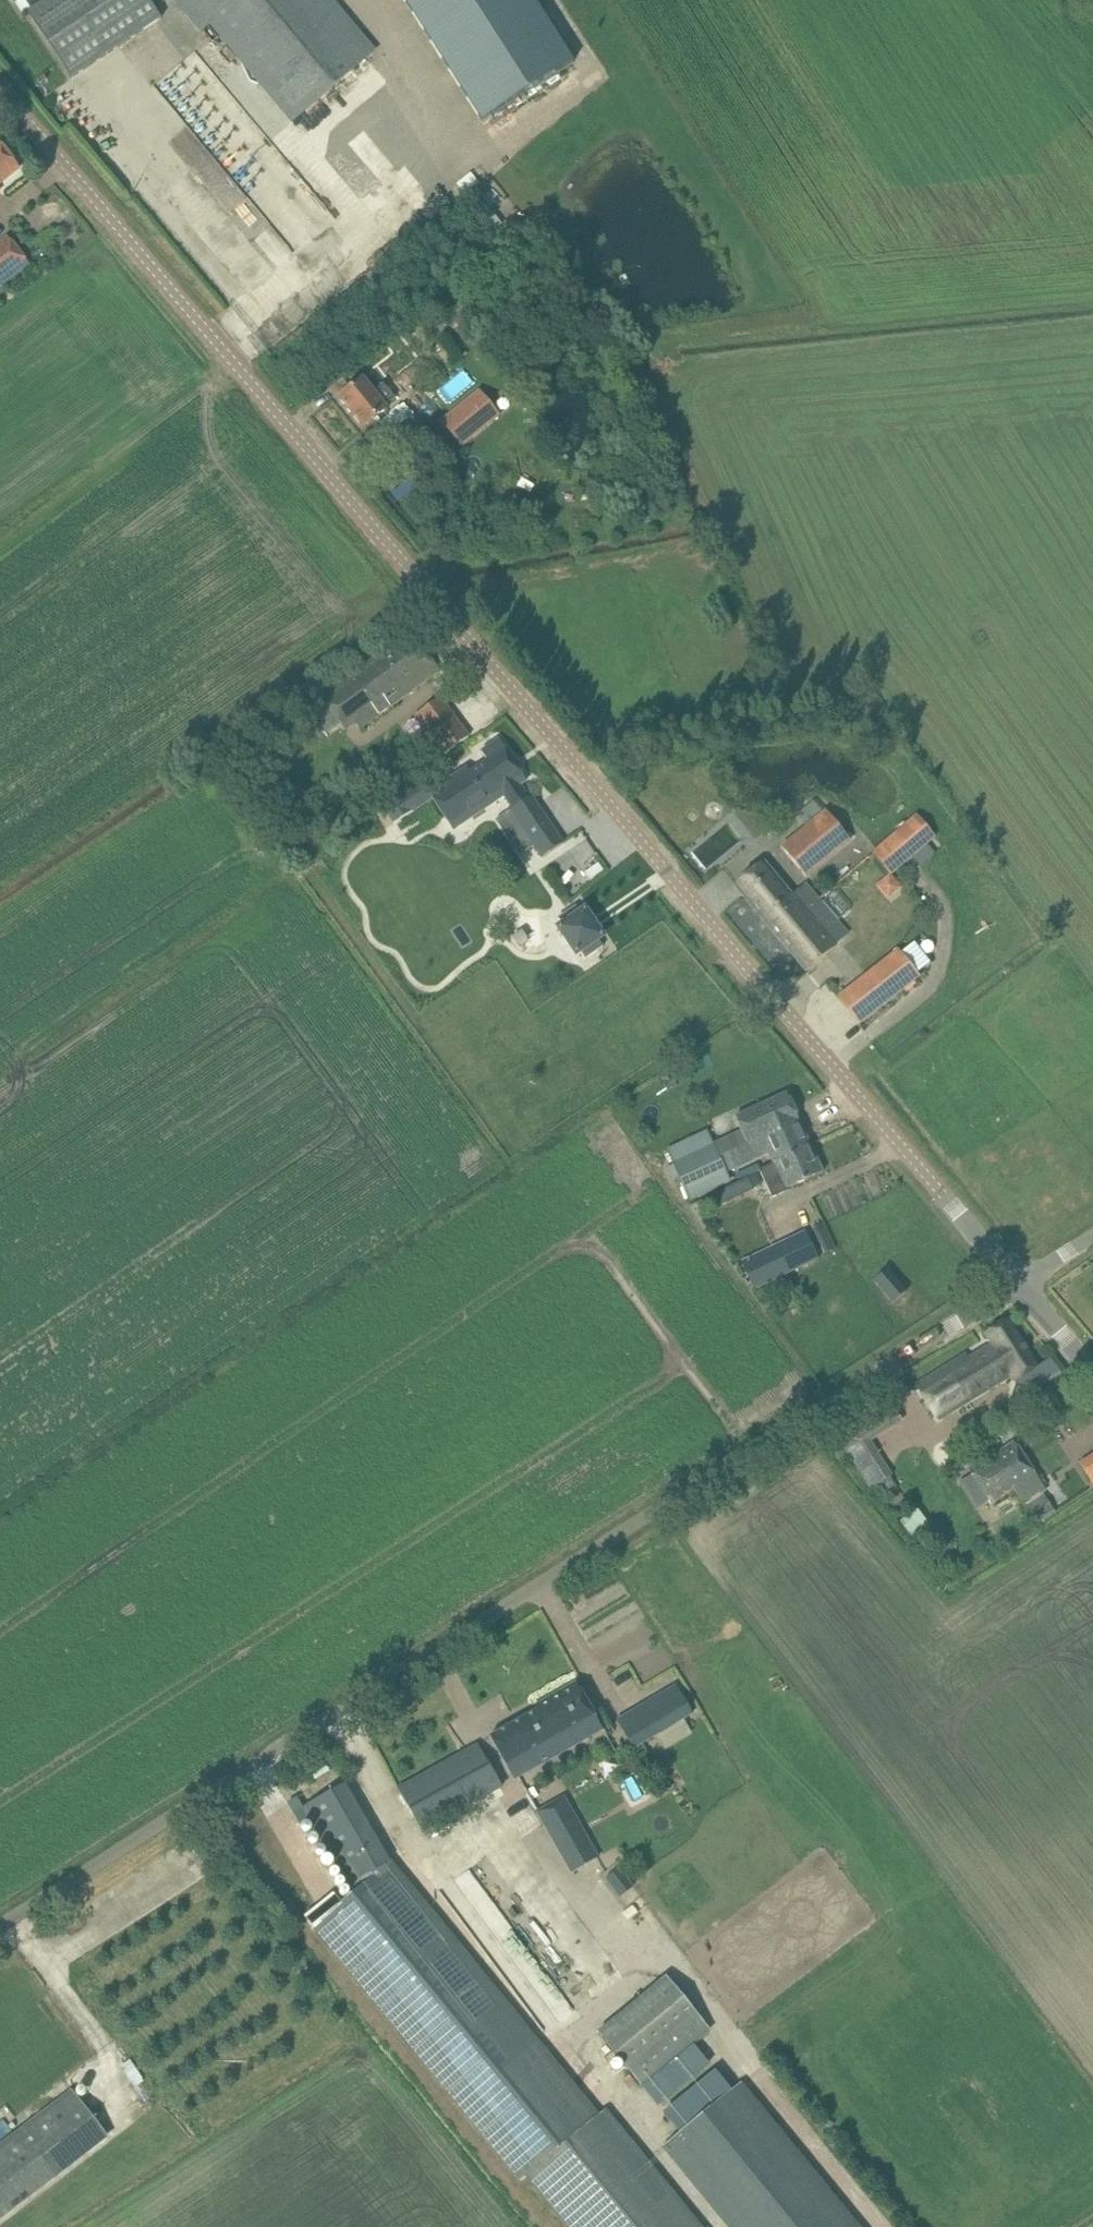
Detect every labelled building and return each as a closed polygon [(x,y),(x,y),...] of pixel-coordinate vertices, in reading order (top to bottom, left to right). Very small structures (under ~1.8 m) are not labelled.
[(31,9),(44,0),(25,0),(31,9)] [(28,11),(72,77),(159,19),(153,9),(146,0),(44,0),(31,9),(28,11)] [(183,11),(199,30),(208,22),(292,122),(375,50),(333,0),(174,0),(183,11)] [(479,112),(571,53),(537,0),(407,0),(479,112)] [(17,168),(0,146),(0,181),(17,168)] [(477,193),(467,201),(491,231),(501,223),(477,193)] [(27,264),(7,238),(0,244),(0,285),(27,264)] [(363,377),(338,397),(363,428),(388,408),(386,406),(396,398),(384,383),(387,381),(376,367),(363,377)] [(480,392),(443,420),(463,445),(471,439),(499,417),(482,395),(480,392)] [(393,643),(319,697),(324,704),(340,725),(344,731),(355,723),(359,729),(422,683),(440,670),(411,630),(393,643)] [(441,698),(415,713),(433,741),(440,753),(465,738),(441,698)] [(467,766),(428,792),(453,830),(504,795),(513,808),(510,810),(541,858),(563,843),(531,795),(528,798),(519,785),(526,780),(499,739),(481,751),(487,761),(470,772),(467,766)] [(428,792),(420,781),(401,794),(409,805),(428,792)] [(825,810),(781,846),(806,876),(850,840),(825,810)] [(917,815),(872,852),(891,874),(935,837),(917,815)] [(764,861),(734,886),(763,920),(776,908),(781,914),(787,909),(791,913),(800,905),(806,912),(819,900),(805,883),(791,894),(764,861)] [(590,880),(605,870),(599,862),(585,872),(590,880)] [(894,872),(879,884),(890,899),(905,887),(894,872)] [(776,908),(763,920),(806,971),(835,946),(834,945),(848,934),(837,921),(851,909),(835,891),(822,903),(819,900),(806,912),(800,905),(791,913),(787,909),(781,914),(776,908)] [(567,895),(549,907),(553,914),(550,917),(567,942),(570,940),(575,947),(593,934),(588,928),(592,925),(575,900),(571,902),(567,895)] [(858,1024),(875,1010),(919,975),(898,949),(838,998),(858,1024)] [(773,1162),(810,1145),(787,1093),(735,1117),(745,1138),(741,1140),(738,1133),(714,1144),(726,1172),(768,1152),(773,1162)] [(714,1144),(671,1163),(688,1200),(731,1181),(726,1172),(714,1144)] [(823,1172),(810,1145),(773,1162),(773,1163),(759,1169),(772,1197),(787,1190),(786,1189),(823,1172)] [(747,1177),(712,1195),(718,1206),(752,1189),(747,1177)] [(823,1221),(812,1225),(826,1253),(835,1249),(823,1221)] [(742,1261),(755,1289),(818,1259),(804,1231),(742,1261)] [(887,1269),(874,1281),(893,1303),(906,1291),(887,1269)] [(792,1282),(779,1289),(787,1302),(793,1299),(789,1292),(796,1289),(792,1282)] [(1015,1380),(1018,1378),(1037,1367),(1007,1319),(985,1333),(992,1343),(1015,1380)] [(1014,1380),(1015,1380),(992,1343),(969,1358),(966,1353),(916,1385),(938,1420),(1011,1375),(1014,1380)] [(837,1435),(856,1466),(872,1488),(892,1475),(877,1453),(870,1440),(893,1425),(891,1422),(900,1416),(890,1401),(837,1435)] [(992,1504),(1036,1475),(1014,1442),(970,1470),(992,1504)] [(1084,1461),(1079,1464),(1092,1487),(1092,1486),(1092,1455),(1084,1461)] [(1044,1494),(1025,1505),(1037,1523),(1056,1512),(1044,1494)] [(536,1710),(490,1736),(514,1779),(603,1729),(576,1682),(534,1706),(536,1710)] [(617,1720),(633,1749),(691,1714),(674,1685),(617,1720)] [(478,1743),(398,1788),(422,1830),(502,1785),(478,1743)] [(303,1806),(348,1885),(364,1876),(374,1886),(315,1933),(457,2107),(519,2181),(526,2174),(569,2226),(704,2226),(606,2107),(599,2113),(538,2041),(387,1863),(341,1785),(303,1806)] [(555,1800),(536,1811),(570,1873),(599,1857),(572,1808),(565,1795),(555,1800)] [(620,1869),(607,1878),(620,1895),(633,1886),(620,1869)] [(643,2084),(714,2029),(672,1974),(601,2029),(643,2084)] [(685,2051),(649,2082),(667,2103),(703,2072),(685,2051)] [(664,2145),(730,2226),(860,2226),(741,2082),(664,2145)] [(13,2190),(0,2173),(0,2200),(13,2190)]
